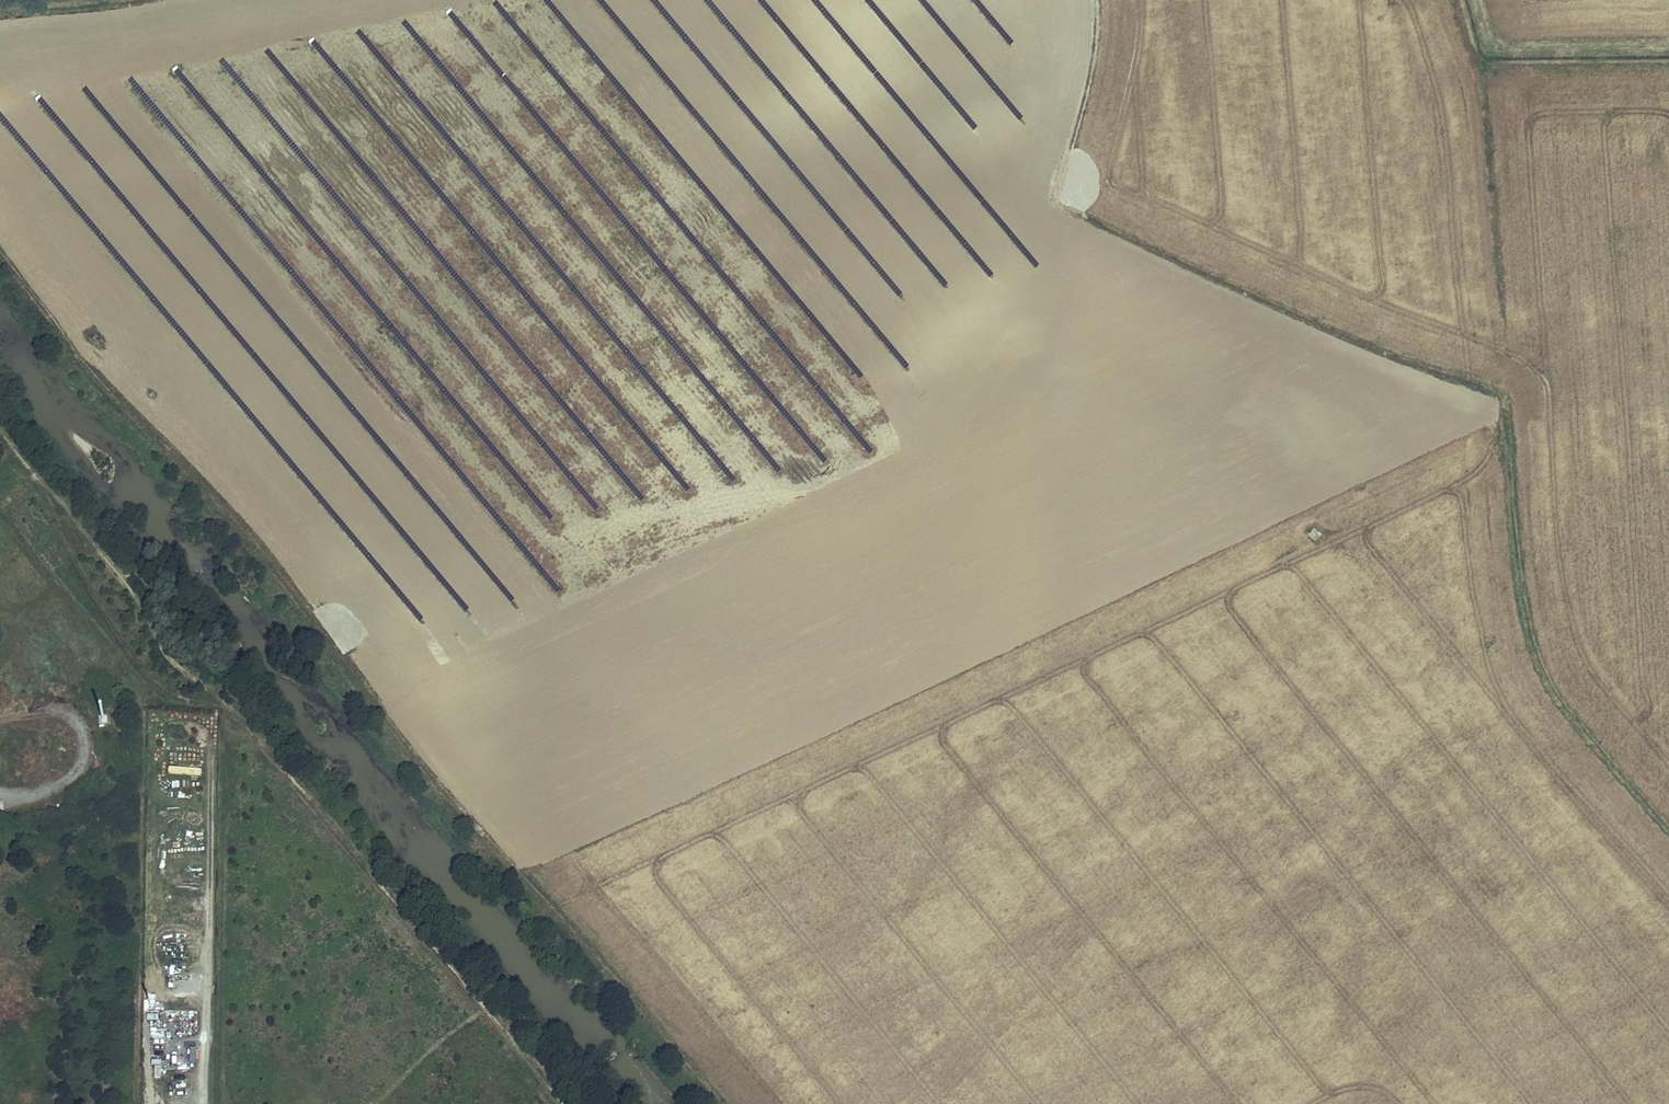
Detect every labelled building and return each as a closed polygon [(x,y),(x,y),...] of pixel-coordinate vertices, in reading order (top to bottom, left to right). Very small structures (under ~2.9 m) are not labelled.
[(202,927),(203,917),(186,916),(185,926),(202,927)]
